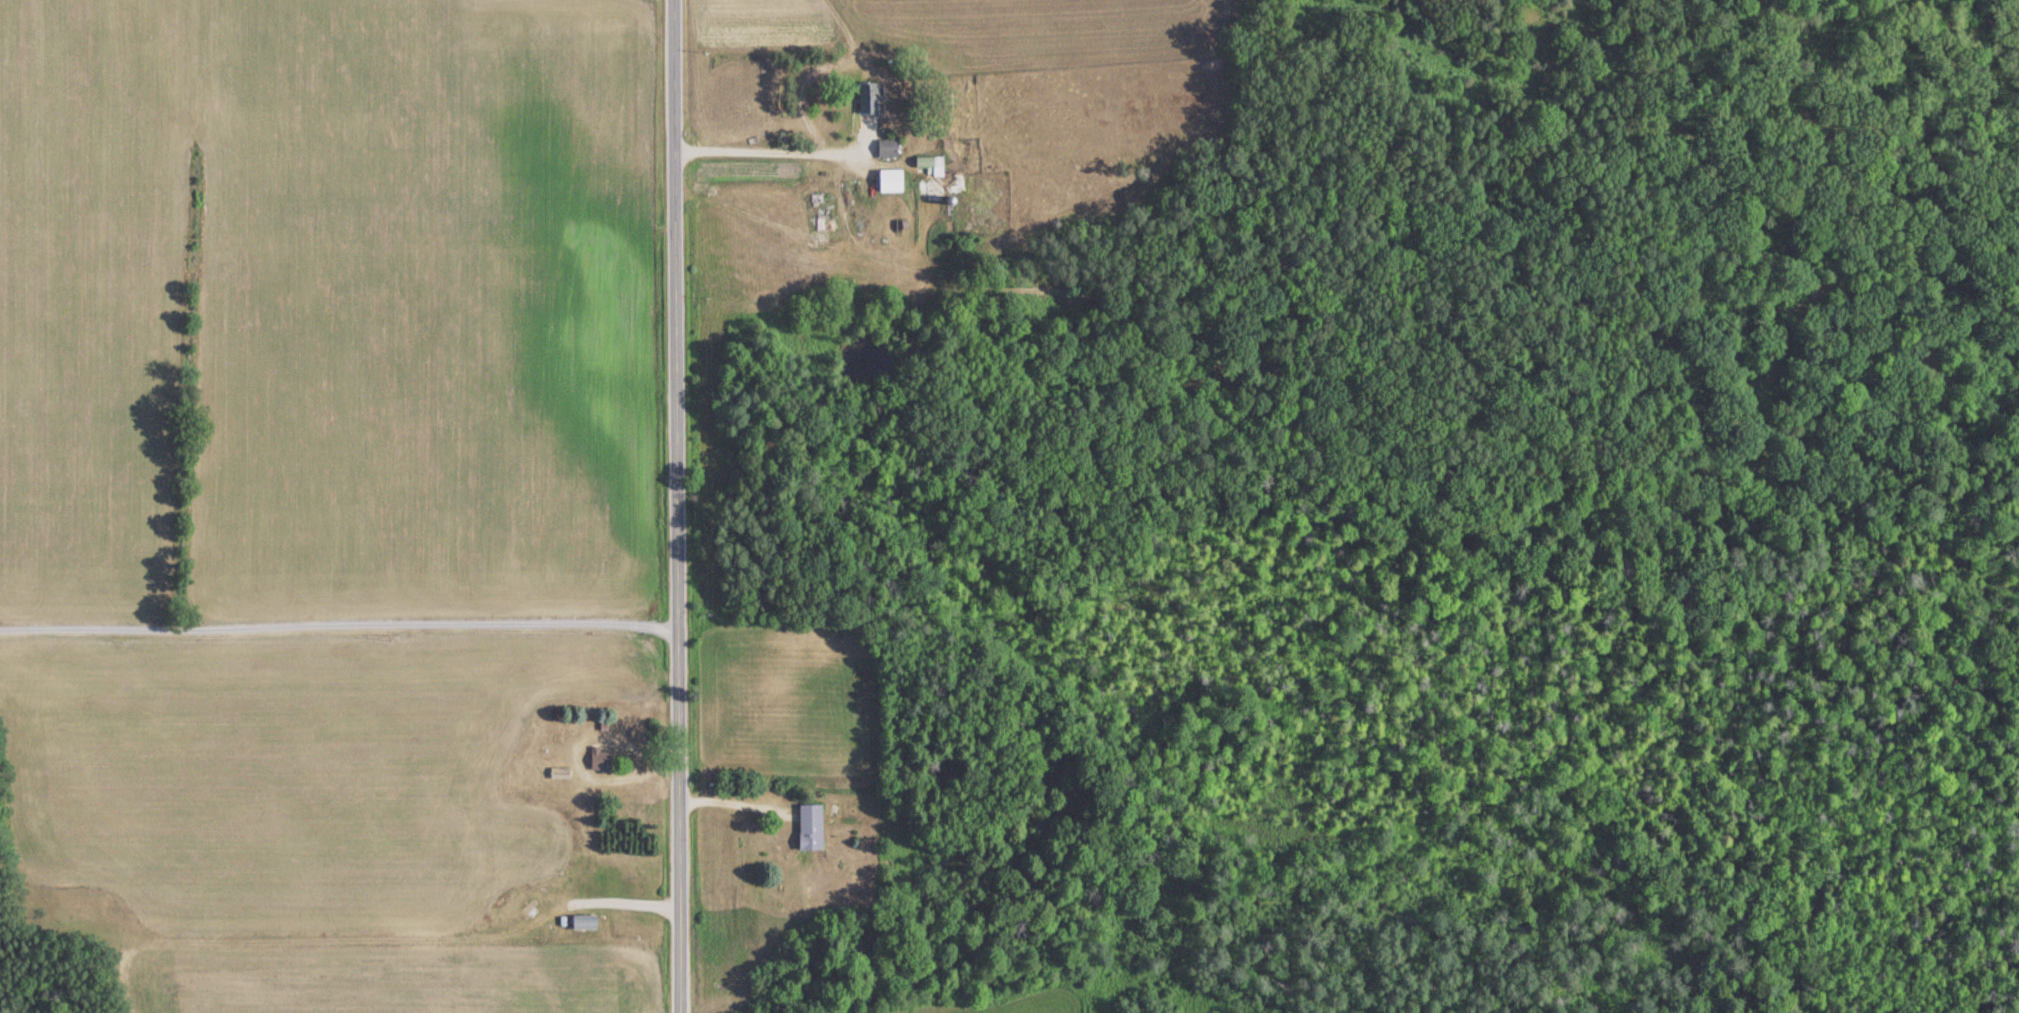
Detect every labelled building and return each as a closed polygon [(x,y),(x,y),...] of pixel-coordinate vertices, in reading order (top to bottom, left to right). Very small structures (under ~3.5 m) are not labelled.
[(856,114),(873,114),(873,93),(868,93),(868,83),(856,83),(856,114)] [(894,139),(875,139),(875,157),(894,157),(894,139)] [(940,156),(912,156),(912,168),(926,168),(926,175),(940,175),(940,156)] [(899,170),(875,170),(875,192),(899,192),(899,170)] [(589,770),(606,770),(606,750),(589,750),(589,770)] [(566,768),(547,768),(548,779),(566,778),(566,768)] [(819,851),(819,805),(795,805),(795,851),(819,851)] [(594,915),(569,915),(569,930),(594,930),(594,915)]
